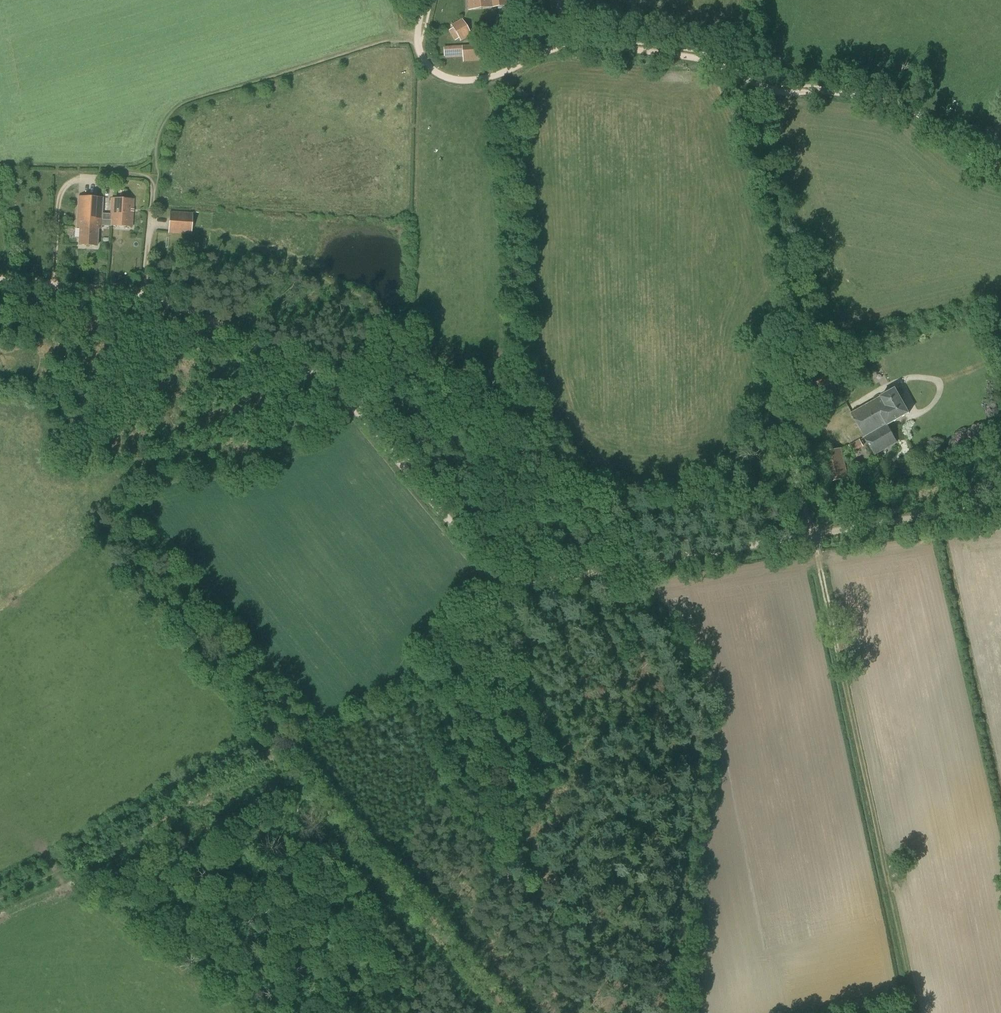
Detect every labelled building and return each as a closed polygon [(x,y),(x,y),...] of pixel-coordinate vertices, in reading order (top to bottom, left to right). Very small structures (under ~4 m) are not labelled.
[(469,10),(506,6),(506,0),(468,0),(469,10)] [(453,28),(448,30),(455,41),(459,38),(461,41),(472,35),(462,19),(451,25),(453,28)] [(444,58),(462,57),(462,62),(483,61),(482,45),(443,47),(444,58)] [(110,226),(110,221),(102,220),(103,198),(79,196),(77,228),(80,228),(79,245),(97,246),(98,229),(101,229),(101,225),(110,226)] [(112,198),(110,221),(110,226),(132,227),(134,199),(112,198)] [(193,213),(170,211),(168,233),(191,235),(193,213)] [(887,425),(909,413),(899,397),(904,394),(900,387),(895,390),(895,389),(852,413),(875,454),(896,442),(887,425)] [(841,448),(820,453),(827,483),(848,478),(841,448)]
